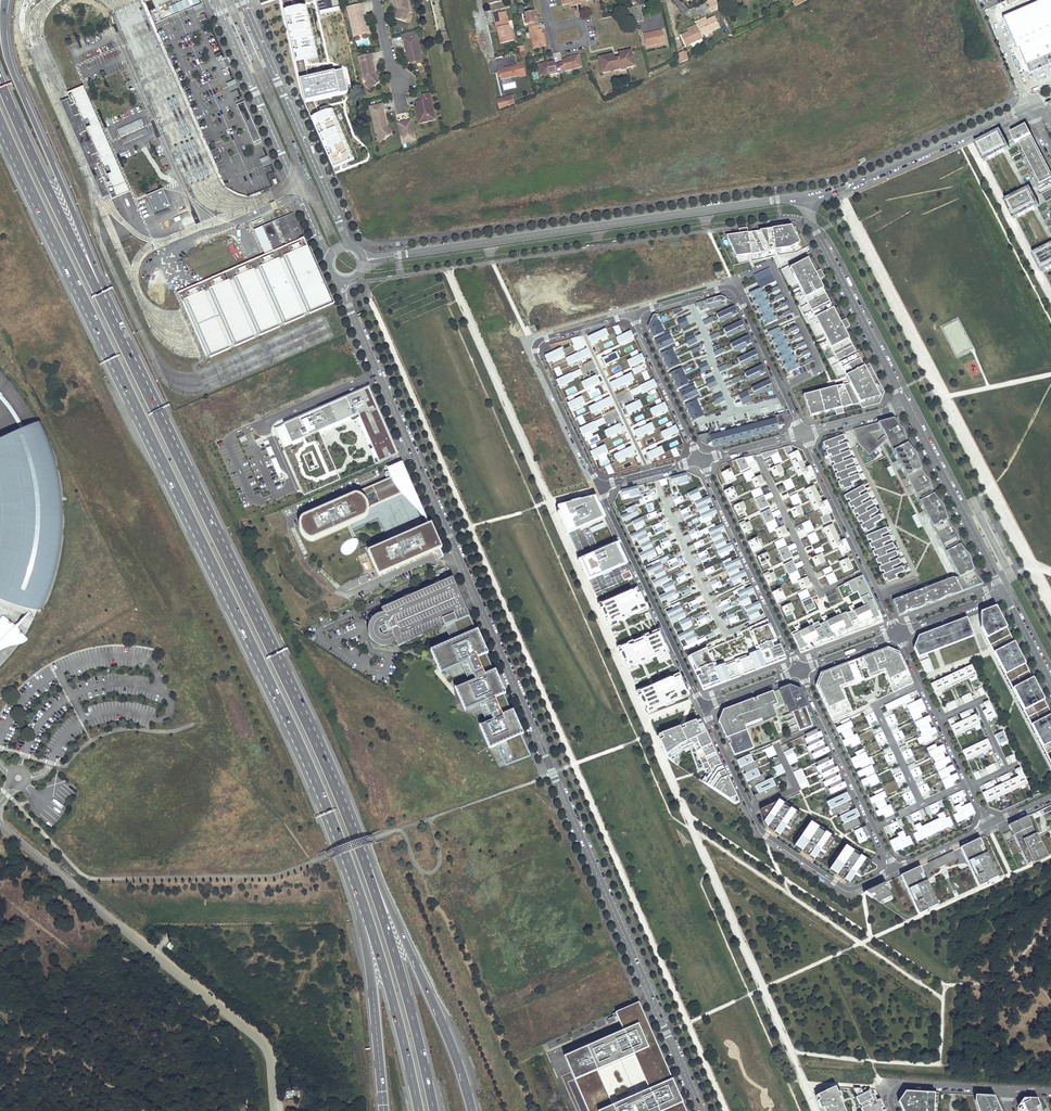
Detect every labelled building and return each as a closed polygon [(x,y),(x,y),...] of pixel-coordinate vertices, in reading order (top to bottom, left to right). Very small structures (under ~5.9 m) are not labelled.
[(397,6),(399,6),(399,8),(396,16),(406,19),(408,12),(409,13),(410,8),(409,0),(396,0),(397,6)] [(719,6),(716,0),(708,0),(706,1),(711,10),(719,6)] [(1003,18),(1017,49),(1019,49),(1029,72),(1050,63),(1050,0),(1043,0),(1003,18)] [(347,6),(353,34),(364,32),(364,31),(367,26),(364,24),(360,22),(363,18),(361,8),(364,8),(362,3),(347,6)] [(197,16),(205,12),(202,4),(193,7),(197,16)] [(641,5),(636,6),(640,21),(644,20),(641,5)] [(307,7),(284,12),(295,61),(318,56),(307,7)] [(536,17),(534,11),(525,13),(526,19),(525,19),(526,24),(528,24),(529,28),(538,26),(537,21),(535,22),(534,17),(536,17)] [(700,18),(697,20),(704,33),(720,25),(715,14),(707,18),(702,21),(700,18)] [(513,40),(512,34),(511,29),(509,29),(508,21),(507,16),(494,19),(495,28),(496,28),(498,27),(500,37),(501,42),(513,40)] [(681,34),(686,44),(691,42),(699,38),(703,36),(696,23),(693,25),(694,27),(689,30),(681,34)] [(546,46),(544,37),(542,37),(541,33),(542,33),(541,29),(538,30),(538,26),(529,28),(530,32),(532,32),(533,37),(532,39),(534,48),(546,46)] [(648,32),(643,34),(646,45),(665,41),(662,29),(652,32),(653,33),(648,34),(648,32)] [(401,35),(403,40),(404,40),(407,50),(409,51),(409,54),(408,55),(406,55),(407,61),(412,60),(413,64),(422,62),(416,31),(401,35)] [(254,46),(257,45),(251,33),(248,34),(254,46)] [(628,50),(621,52),(622,59),(615,61),(615,59),(613,54),(603,57),(603,60),(600,61),(603,73),(611,71),(611,70),(614,69),(614,71),(622,69),(621,68),(627,66),(627,67),(635,65),(632,53),(628,54),(628,50)] [(685,50),(677,54),(679,63),(689,58),(685,50)] [(373,69),(374,69),(372,58),(373,58),(372,53),(358,56),(363,78),(367,82),(368,81),(372,86),(380,79),(375,73),(373,71),(373,69)] [(579,55),(570,57),(570,58),(566,59),(563,60),(563,62),(559,63),(561,71),(565,70),(565,69),(570,68),(572,69),(581,67),(579,55)] [(503,67),(498,68),(501,79),(520,74),(520,76),(525,75),(522,62),(517,63),(517,64),(512,65),(512,66),(507,67),(507,66),(503,67)] [(554,62),(551,63),(547,64),(547,62),(538,64),(540,76),(550,74),(551,72),(556,71),(557,72),(561,71),(559,63),(555,64),(554,62)] [(342,71),(300,81),(305,102),(347,93),(342,71)] [(69,98),(86,91),(84,87),(67,94),(69,98)] [(128,189),(86,91),(69,98),(61,102),(103,200),(112,196),(128,189)] [(418,95),(420,100),(421,100),(422,104),(417,105),(415,106),(417,117),(422,116),(423,121),(435,118),(429,93),(418,95)] [(505,96),(497,98),(499,109),(502,108),(501,107),(505,106),(509,105),(509,104),(512,104),(512,103),(514,102),(512,96),(506,98),(505,96)] [(236,105),(253,142),(261,139),(244,102),(236,105)] [(370,108),(376,133),(379,136),(383,141),(392,133),(387,127),(386,127),(385,123),(386,123),(382,105),(370,108)] [(354,160),(332,110),(312,119),(334,169),(354,160)] [(412,119),(398,123),(401,139),(403,144),(417,141),(412,119)] [(1015,221),(1047,204),(1050,212),(1050,197),(1045,200),(1042,193),(1050,189),(1050,172),(1028,128),(1015,135),(1012,136),(1017,144),(1010,148),(1001,131),(975,145),(985,164),(1018,147),(1038,186),(1006,203),(1015,221)] [(114,201),(130,193),(128,189),(112,196),(114,201)] [(333,304),(293,213),(285,216),(276,220),(287,246),(283,247),(272,222),(258,228),(268,252),(177,291),(204,358),(208,357),(208,358),(333,304)] [(287,246),(276,220),(272,222),(283,247),(287,246)] [(768,229),(760,230),(770,252),(789,249),(799,244),(792,226),(778,228),(775,228),(768,229)] [(770,252),(760,230),(748,232),(744,232),(738,233),(725,235),(734,256),(770,252)] [(1032,253),(1042,272),(1050,268),(1050,243),(1032,253)] [(808,304),(826,295),(821,284),(819,281),(817,276),(808,259),(789,269),(808,304)] [(819,281),(821,284),(826,282),(825,281),(822,274),(817,276),(819,281)] [(766,319),(768,324),(779,318),(776,313),(775,314),(773,311),(774,310),(772,306),(771,306),(769,302),(771,302),(768,297),(767,298),(765,295),(767,294),(765,289),(763,290),(761,286),(751,291),(753,295),(754,295),(756,299),(754,299),(756,304),(758,303),(760,306),(758,307),(760,312),(762,311),(764,314),(762,315),(764,320),(766,319)] [(843,327),(826,295),(808,304),(833,351),(850,342),(847,334),(845,331),(843,327)] [(720,296),(705,300),(706,304),(707,305),(712,304),(713,308),(725,305),(724,302),(725,299),(720,296)] [(735,312),(733,307),(715,316),(717,320),(722,318),(723,321),(733,316),(737,315),(735,312)] [(699,313),(702,321),(708,319),(706,311),(699,313)] [(648,326),(650,330),(653,328),(661,325),(656,314),(653,315),(648,326)] [(676,322),(677,326),(686,322),(684,318),(676,322)] [(701,322),(703,326),(712,322),(710,318),(701,322)] [(677,326),(679,330),(688,326),(686,322),(677,326)] [(740,323),(740,322),(722,330),(725,335),(729,333),(730,336),(740,331),(739,328),(742,327),(740,323)] [(845,331),(847,334),(852,332),(851,331),(848,324),(843,327),(845,331)] [(664,332),(661,325),(653,328),(655,331),(651,333),(652,335),(653,338),(657,336),(659,335),(664,332)] [(788,366),(790,370),(801,365),(799,361),(797,362),(795,358),(797,357),(795,353),(793,354),(791,350),(793,349),(791,345),(789,345),(788,342),(789,341),(787,337),(786,337),(784,333),(786,333),(784,329),(782,329),(781,326),(769,331),(771,335),(773,334),(775,338),(773,339),(775,343),(777,342),(779,346),(777,347),(779,352),(781,351),(782,354),(781,355),(783,359),(785,358),(786,362),(785,363),(787,367),(788,366)] [(744,330),(742,327),(739,328),(740,331),(730,336),(729,333),(725,335),(726,338),(744,330)] [(606,329),(588,337),(591,344),(609,336),(606,329)] [(664,332),(659,335),(661,338),(659,339),(655,341),(656,343),(657,346),(672,338),(668,330),(664,332)] [(630,331),(616,338),(619,345),(633,338),(630,331)] [(708,337),(710,341),(719,337),(717,333),(708,337)] [(684,339),(686,343),(694,339),(692,335),(684,339)] [(747,338),(747,337),(729,345),(732,350),(736,348),(737,351),(748,346),(751,344),(747,338)] [(672,338),(657,346),(659,350),(663,348),(665,347),(667,351),(672,348),(676,346),(672,338)] [(686,343),(687,347),(696,343),(694,339),(686,343)] [(863,365),(850,342),(833,351),(849,383),(861,405),(880,399),(863,366),(863,365)] [(577,355),(583,352),(580,346),(574,349),(577,355)] [(690,352),(692,356),(700,351),(698,347),(690,352)] [(548,362),(564,355),(561,348),(545,356),(548,362)] [(675,356),(672,348),(667,351),(665,352),(661,354),(663,358),(667,357),(668,359),(675,356)] [(712,353),(714,357),(723,353),(721,349),(712,353)] [(577,355),(575,356),(578,363),(589,358),(589,357),(586,351),(583,352),(577,355)] [(756,356),(754,351),(737,360),(739,364),(743,362),(744,365),(755,361),(753,357),(756,356)] [(602,359),(605,365),(619,358),(616,352),(602,359)] [(641,354),(627,361),(630,368),(644,361),(641,354)] [(578,363),(575,356),(564,361),(568,368),(569,367),(578,363)] [(668,359),(664,361),(668,368),(668,370),(679,364),(675,356),(668,359)] [(757,358),(756,356),(753,357),(755,361),(744,365),(743,362),(739,364),(740,368),(758,359),(757,358)] [(697,367),(699,371),(707,366),(705,363),(697,367)] [(717,368),(719,372),(728,368),(726,364),(717,368)] [(707,366),(699,371),(701,375),(709,370),(707,366)] [(765,374),(761,366),(744,374),(746,379),(750,377),(751,380),(762,375),(765,374)] [(671,375),(674,382),(677,380),(685,377),(681,368),(670,373),(671,375)] [(720,373),(724,381),(730,378),(726,369),(720,373)] [(630,375),(619,380),(622,387),(633,382),(630,375)] [(570,376),(555,383),(558,389),(573,383),(570,376)] [(688,384),(685,377),(677,380),(679,383),(675,385),(676,386),(677,389),(682,387),(683,386),(688,384)] [(729,381),(731,385),(740,381),(738,377),(729,381)] [(595,378),(580,385),(584,391),(598,385),(595,378)] [(704,382),(706,386),(715,382),(713,378),(704,382)] [(619,380),(609,385),(612,392),(622,387),(619,380)] [(770,385),(768,381),(751,389),(753,394),(757,392),(759,395),(769,390),(767,387),(770,385)] [(653,382),(638,388),(641,395),(656,388),(653,382)] [(679,393),(681,397),(696,390),(692,382),(688,384),(683,386),(685,390),(683,390),(679,392),(679,393)] [(715,382),(706,386),(708,390),(717,386),(715,382)] [(841,411),(861,405),(849,383),(803,395),(811,419),(835,412),(836,412),(841,411)] [(735,384),(727,388),(732,397),(739,393),(735,384)] [(772,389),(770,385),(767,387),(769,390),(759,395),(757,392),(753,394),(754,397),(772,389)] [(376,464),(398,454),(369,387),(342,398),(275,428),(305,496),(340,480),(321,435),(356,420),(376,464)] [(696,390),(681,397),(683,402),(684,402),(688,400),(689,399),(691,402),(696,400),(700,398),(696,390)] [(737,396),(739,400),(748,396),(746,392),(737,396)] [(712,398),(714,402),(722,397),(720,393),(712,398)] [(2,396),(0,398),(0,400),(4,404),(8,410),(13,417),(17,424),(20,432),(22,431),(24,430),(21,422),(17,415),(12,408),(7,401),(2,396)] [(722,397),(714,402),(715,405),(724,401),(722,397)] [(740,402),(742,406),(751,402),(749,398),(740,402)] [(581,399),(566,406),(569,412),(584,405),(581,399)] [(609,400),(598,405),(602,411),(612,406),(609,400)] [(700,407),(696,400),(691,402),(689,403),(685,405),(687,410),(691,408),(692,411),(700,407)] [(638,402),(624,409),(627,416),(642,409),(638,402)] [(588,410),(591,416),(602,411),(598,405),(588,410)] [(652,418),(667,411),(664,405),(649,411),(652,418)] [(692,411),(689,413),(691,418),(693,421),(704,416),(700,407),(692,411)] [(774,417),(775,420),(777,427),(778,427),(784,426),(787,419),(784,415),(774,417)] [(853,430),(857,444),(868,456),(886,440),(892,453),(891,454),(905,480),(906,480),(918,504),(917,505),(925,520),(931,531),(932,531),(938,543),(944,555),(944,556),(958,578),(952,578),(942,582),(923,589),(903,597),(892,601),(899,617),(908,611),(918,609),(928,603),(938,601),(947,596),(957,594),(963,592),(983,584),(974,573),(973,574),(968,563),(969,563),(969,562),(968,560),(958,549),(959,548),(956,538),(957,537),(957,536),(955,534),(947,523),(946,524),(942,512),(943,512),(942,511),(941,510),(932,497),(933,497),(930,487),(931,486),(930,485),(928,483),(920,472),(919,473),(916,462),(917,461),(916,460),(915,458),(906,446),(903,436),(904,436),(904,435),(902,432),(900,425),(897,418),(892,420),(877,424),(853,430)] [(777,427),(775,420),(774,420),(767,422),(769,430),(772,429),(773,432),(777,431),(778,431),(777,427)] [(31,599),(39,603),(44,605),(47,598),(50,591),(53,584),(55,576),(57,568),(59,559),(61,551),(62,542),(63,533),(63,524),(63,514),(63,505),(62,495),(61,486),(59,476),(57,467),(54,458),(51,449),(48,440),(44,431),(40,422),(24,430),(22,431),(20,432),(0,442),(0,586),(31,599)] [(765,423),(758,425),(760,432),(761,435),(764,435),(768,434),(770,433),(769,430),(767,422),(765,423)] [(593,424),(579,431),(582,438),(596,431),(593,424)] [(633,433),(637,440),(654,431),(651,425),(633,433)] [(760,432),(758,425),(751,426),(750,427),(752,434),(753,437),(753,438),(755,437),(758,437),(758,436),(757,433),(760,432)] [(618,426),(604,433),(607,440),(621,433),(618,426)] [(675,427),(660,434),(664,441),(678,434),(675,427)] [(745,440),(750,439),(750,438),(749,435),(752,434),(750,427),(749,427),(743,428),(742,429),(745,440)] [(740,441),(743,441),(745,440),(742,429),(741,429),(735,431),(734,431),(736,438),(740,438),(740,441)] [(733,431),(726,433),(728,440),(731,440),(732,443),(735,443),(737,442),(736,438),(734,431),(733,431)] [(728,440),(726,433),(718,435),(717,435),(719,443),(720,446),(720,447),(726,445),(727,444),(729,444),(728,440)] [(826,445),(828,448),(828,449),(836,446),(836,445),(835,442),(845,438),(844,438),(843,434),(822,442),(824,446),(826,445)] [(708,435),(697,438),(700,444),(707,447),(708,447),(711,446),(709,437),(708,435)] [(719,443),(717,435),(710,437),(709,437),(711,446),(712,449),(717,448),(717,447),(716,444),(719,443)] [(838,450),(848,446),(847,445),(846,441),(836,445),(836,446),(828,449),(828,448),(825,449),(827,454),(830,453),(831,456),(831,457),(839,453),(838,450)] [(604,445),(590,452),(593,459),(607,452),(604,445)] [(792,453),(789,446),(783,448),(787,456),(789,455),(790,459),(793,465),(802,461),(797,451),(792,453)] [(650,460),(664,453),(661,447),(646,453),(650,460)] [(617,464),(634,455),(631,449),(614,457),(617,464)] [(842,461),(841,458),(851,454),(850,453),(849,449),(839,453),(831,457),(831,456),(828,457),(830,462),(833,461),(834,464),(842,461)] [(776,450),(761,454),(764,460),(770,456),(778,453),(776,450)] [(778,453),(770,456),(774,465),(782,462),(778,453)] [(754,461),(752,456),(735,461),(741,472),(749,468),(748,466),(747,464),(754,461)] [(276,457),(271,459),(281,481),(285,479),(276,457)] [(845,469),(844,466),(854,462),(853,461),(852,457),(842,461),(834,464),(831,465),(833,470),(836,469),(837,472),(845,469)] [(806,468),(802,461),(793,465),(798,475),(798,476),(803,474),(805,473),(804,469),(806,468)] [(408,478),(402,464),(389,469),(392,478),(383,482),(373,486),(355,494),(302,517),(300,521),(299,526),(302,533),(305,537),(308,539),(316,539),(365,517),(367,515),(368,512),(369,509),(371,507),(380,503),(404,492),(409,485),(408,478)] [(783,473),(780,465),(770,469),(771,470),(774,477),(783,473)] [(845,469),(837,472),(834,473),(836,478),(839,477),(840,480),(848,477),(847,473),(857,470),(856,469),(855,465),(845,469)] [(808,481),(816,478),(810,466),(806,468),(804,469),(805,473),(803,474),(807,482),(808,481)] [(890,467),(886,469),(891,477),(895,476),(890,467)] [(734,477),(730,469),(721,473),(727,484),(735,480),(734,477)] [(755,477),(751,470),(743,474),(747,482),(752,480),(755,488),(765,484),(761,476),(755,478),(755,477)] [(689,483),(686,473),(670,478),(671,483),(679,481),(680,485),(689,483)] [(852,485),(850,481),(860,478),(859,477),(858,473),(848,477),(840,480),(837,481),(839,485),(842,484),(843,488),(852,485)] [(783,482),(787,491),(795,488),(790,479),(783,482)] [(862,485),(843,495),(845,500),(848,498),(849,501),(850,502),(857,497),(855,494),(865,489),(864,488),(862,485)] [(638,486),(621,490),(623,496),(630,494),(631,498),(640,495),(638,486)] [(819,495),(814,486),(805,490),(805,491),(809,500),(819,495)] [(733,487),(724,491),(730,502),(738,498),(738,497),(733,487)] [(764,496),(760,487),(751,492),(760,511),(769,506),(767,502),(766,500),(773,497),(771,492),(764,496)] [(688,494),(691,501),(693,500),(701,496),(697,489),(688,494)] [(849,501),(847,503),(850,507),(852,506),(854,509),(861,505),(861,504),(860,501),(869,496),(868,495),(866,492),(857,497),(850,502),(849,501)] [(802,503),(797,494),(790,497),(794,506),(802,503)] [(810,501),(814,511),(819,508),(821,507),(820,504),(822,503),(819,495),(809,500),(810,501)] [(606,517),(596,496),(593,497),(603,518),(606,517)] [(701,496),(693,500),(697,508),(707,503),(711,501),(709,496),(702,499),(701,496)] [(557,507),(560,512),(569,533),(580,528),(591,524),(603,518),(593,497),(581,500),(571,503),(557,507)] [(854,509),(851,510),(854,514),(856,513),(858,516),(866,512),(865,512),(864,508),(873,503),(872,502),(870,499),(861,504),(861,505),(854,509)] [(832,512),(826,501),(822,503),(820,504),(821,507),(819,508),(823,516),(820,517),(824,524),(827,523),(829,522),(828,519),(830,518),(828,514),(832,512)] [(746,509),(743,502),(734,506),(738,516),(744,513),(742,510),(746,509)] [(707,503),(697,508),(700,515),(710,510),(707,503)] [(628,513),(621,516),(623,521),(639,514),(634,505),(626,510),(628,513)] [(803,514),(800,506),(791,510),(790,510),(794,518),(803,514)] [(858,516),(855,517),(858,522),(860,520),(862,523),(862,524),(870,519),(868,516),(877,510),(875,506),(865,512),(866,512),(858,516)] [(717,513),(715,508),(710,510),(700,515),(704,523),(712,519),(710,516),(717,513)] [(771,514),(769,510),(760,514),(767,529),(776,524),(774,519),(773,518),(780,514),(778,510),(771,514)] [(569,533),(560,512),(557,513),(567,534),(569,533)] [(870,519),(862,524),(862,523),(860,525),(862,529),(864,528),(866,531),(875,527),(873,523),(881,518),(881,517),(879,514),(870,519)] [(915,515),(911,517),(918,529),(921,527),(915,515)] [(643,525),(645,524),(642,517),(632,522),(635,529),(643,525)] [(814,529),(809,520),(802,524),(806,533),(814,529)] [(744,522),(739,524),(744,534),(753,529),(749,522),(745,524),(745,523),(744,522)] [(714,524),(706,528),(710,536),(720,531),(725,529),(722,524),(716,527),(714,524)] [(778,527),(776,524),(767,529),(770,533),(775,531),(778,538),(787,534),(784,526),(778,529),(778,527)] [(833,524),(823,529),(825,533),(829,542),(833,550),(838,547),(840,546),(838,543),(841,541),(833,524)] [(417,531),(368,551),(376,568),(378,575),(440,549),(430,525),(417,531)] [(637,532),(630,535),(632,540),(637,538),(647,533),(643,525),(635,529),(637,532)] [(879,539),(878,535),(888,531),(887,530),(886,526),(865,535),(867,539),(869,538),(871,542),(879,539)] [(720,531),(710,536),(714,543),(723,538),(720,531)] [(819,541),(815,532),(807,536),(812,545),(819,541)] [(647,533),(637,538),(640,545),(650,540),(647,533)] [(882,546),(881,543),(891,539),(891,538),(889,534),(879,539),(871,542),(869,543),(870,548),(873,547),(874,550),(882,547),(882,546)] [(985,537),(983,538),(988,549),(991,547),(985,537)] [(358,543),(358,539),(353,538),(348,539),(344,542),(342,545),(341,549),(342,553),(345,554),(348,555),(352,553),(356,549),(358,543)] [(723,538),(714,543),(717,550),(727,545),(723,538)] [(748,542),(753,553),(762,549),(761,547),(757,538),(748,542)] [(797,548),(795,543),(787,547),(783,538),(774,542),(783,561),(792,557),(789,551),(797,548)] [(850,551),(845,539),(841,541),(838,543),(840,546),(838,547),(838,549),(841,555),(850,551)] [(650,540),(640,545),(643,552),(653,547),(650,540)] [(886,554),(884,550),(894,546),(892,542),(882,546),(882,547),(874,550),(872,551),(874,555),(876,554),(878,557),(878,558),(886,554)] [(628,564),(618,543),(616,544),(625,565),(628,564)] [(734,548),(731,543),(727,545),(717,550),(721,558),(729,554),(727,551),(734,548)] [(594,554),(581,560),(590,580),(603,575),(612,571),(625,565),(616,544),(603,550),(605,554),(596,558),(594,554)] [(822,546),(814,550),(816,554),(824,550),(822,546)] [(643,552),(639,554),(641,559),(648,556),(650,559),(657,555),(653,547),(643,552)] [(889,562),(887,558),(897,554),(895,550),(886,554),(878,558),(878,557),(875,559),(877,563),(879,562),(881,565),(889,562)] [(770,559),(767,553),(758,557),(762,566),(768,563),(766,561),(770,559)] [(825,562),(822,554),(813,558),(812,558),(816,566),(825,562)] [(736,566),(741,563),(739,558),(732,561),(731,558),(723,562),(727,570),(736,566)] [(853,569),(848,558),(839,563),(841,568),(844,573),(853,569)] [(881,565),(878,566),(880,571),(883,570),(884,573),(892,570),(891,566),(900,562),(900,561),(898,558),(889,562),(881,565)] [(663,567),(659,559),(651,563),(653,566),(646,569),(649,574),(653,572),(663,567)] [(581,560),(579,561),(588,581),(590,580),(581,560)] [(792,561),(783,565),(796,592),(811,585),(807,577),(801,580),(796,569),(803,565),(801,561),(794,565),(792,561)] [(715,570),(713,566),(704,570),(706,574),(715,570)] [(736,566),(727,570),(730,577),(740,572),(736,566)] [(830,566),(823,570),(825,574),(832,571),(830,566)] [(896,578),(895,574),(903,570),(903,569),(901,566),(892,570),(884,573),(882,574),(883,579),(886,578),(888,581),(896,578)] [(653,572),(656,579),(666,574),(663,567),(653,572)] [(747,575),(744,570),(740,572),(730,577),(734,585),(742,582),(740,578),(747,575)] [(675,575),(677,579),(685,574),(683,571),(675,575)] [(632,578),(629,572),(621,576),(624,582),(632,578)] [(833,572),(826,576),(830,585),(837,581),(833,572)] [(768,573),(763,575),(768,584),(776,580),(773,573),(769,575),(768,573)] [(656,579),(652,581),(654,586),(661,583),(663,586),(670,582),(666,574),(656,579)] [(685,574),(677,579),(679,582),(687,578),(685,574)] [(791,634),(799,651),(825,639),(826,641),(847,631),(848,633),(881,617),(869,591),(868,589),(866,591),(864,586),(866,585),(862,576),(844,585),(845,586),(848,584),(853,594),(857,592),(859,591),(862,598),(864,597),(868,605),(864,606),(863,604),(854,609),(857,615),(854,617),(850,610),(846,613),(845,611),(840,613),(843,619),(839,621),(836,615),(827,619),(830,625),(826,627),(823,621),(819,623),(818,621),(813,623),(816,630),(812,631),(810,627),(801,631),(803,636),(799,638),(796,631),(791,634)] [(383,609),(385,613),(378,615),(373,619),(369,624),(368,631),(370,637),(373,643),(379,646),(386,648),(392,646),(398,642),(400,647),(445,627),(452,643),(433,651),(443,673),(462,665),(470,684),(458,689),(468,711),(479,706),(487,724),(482,727),(492,749),(498,746),(505,766),(531,756),(522,735),(523,735),(514,714),(513,714),(505,717),(497,698),(504,695),(505,694),(496,673),(495,673),(487,677),(479,658),(487,654),(488,654),(478,632),(477,633),(470,616),(471,616),(468,610),(454,578),(453,578),(383,609)] [(670,582),(663,586),(666,593),(673,589),(676,588),(672,581),(670,582)] [(845,586),(844,585),(837,588),(843,599),(853,594),(848,584),(845,586)] [(747,594),(754,591),(752,586),(745,590),(743,586),(736,589),(740,598),(747,594)] [(666,593),(659,596),(661,601),(668,598),(670,601),(677,598),(673,589),(666,593)] [(785,598),(781,589),(772,593),(777,604),(786,599),(785,599),(785,598)] [(807,590),(798,594),(807,613),(816,609),(807,590)] [(625,599),(620,601),(619,598),(617,599),(608,603),(602,605),(604,609),(601,610),(605,619),(606,619),(608,618),(611,625),(616,622),(621,620),(630,617),(636,614),(640,612),(639,610),(647,607),(646,605),(640,593),(637,594),(635,591),(634,591),(627,594),(623,596),(625,599)] [(862,598),(859,591),(857,592),(863,604),(864,606),(868,605),(864,597),(862,598)] [(743,605),(751,601),(747,594),(740,598),(738,599),(741,606),(743,605)] [(599,605),(601,610),(604,609),(602,605),(608,603),(607,601),(599,605)] [(752,604),(751,601),(743,605),(747,613),(757,609),(762,606),(759,601),(752,604)] [(666,612),(669,617),(683,611),(679,602),(671,606),(673,609),(666,612)] [(649,610),(647,604),(646,605),(647,607),(639,610),(640,612),(636,614),(637,615),(649,610)] [(794,611),(791,604),(782,608),(786,617),(792,615),(791,612),(794,611)] [(848,606),(850,610),(854,617),(857,615),(854,609),(852,604),(848,606)] [(1050,763),(1050,713),(1038,687),(1037,687),(1021,654),(1002,618),(995,604),(980,611),(980,625),(1050,763)] [(843,619),(840,613),(838,608),(834,610),(836,615),(839,621),(843,619)] [(757,609),(747,613),(751,620),(760,615),(757,609)] [(687,619),(683,611),(669,617),(671,622),(678,619),(679,622),(687,619)] [(830,625),(827,619),(825,615),(821,617),(823,621),(826,627),(830,625)] [(965,616),(919,636),(916,643),(913,648),(917,656),(972,635),(965,616)] [(882,620),(881,617),(848,633),(847,631),(826,641),(825,639),(799,651),(800,654),(814,649),(820,645),(842,639),(847,635),(869,628),(882,620)] [(618,625),(616,622),(611,625),(608,618),(606,619),(611,628),(618,625)] [(692,625),(689,618),(687,619),(679,622),(683,629),(690,626),(692,625)] [(760,652),(753,655),(753,653),(748,654),(749,656),(739,660),(744,672),(754,668),(755,670),(766,666),(765,663),(785,655),(778,641),(769,623),(768,624),(766,619),(750,627),(760,652)] [(816,630),(813,623),(811,619),(807,620),(812,631),(816,630)] [(677,636),(680,641),(684,639),(694,634),(690,626),(683,629),(684,633),(677,636)] [(801,631),(798,626),(794,628),(796,631),(799,638),(803,636),(801,631)] [(750,627),(748,628),(757,651),(753,653),(753,655),(760,652),(750,627)] [(626,645),(620,648),(622,652),(619,653),(623,662),(625,661),(626,661),(629,668),(635,665),(640,663),(648,659),(656,656),(659,662),(670,656),(668,652),(664,644),(660,635),(658,631),(652,634),(649,635),(643,638),(633,642),(627,645),(626,645)] [(684,639),(688,645),(697,641),(694,634),(684,639)] [(688,645),(683,647),(685,651),(707,640),(705,637),(697,641),(688,645)] [(625,644),(617,648),(619,653),(622,652),(620,648),(626,645),(625,644)] [(720,665),(721,667),(715,670),(709,654),(706,648),(690,656),(694,665),(692,666),(696,674),(702,687),(719,681),(720,683),(720,684),(731,680),(730,677),(740,673),(736,661),(725,665),(724,664),(720,665)] [(837,668),(820,674),(816,686),(832,720),(852,711),(843,689),(883,674),(893,691),(913,682),(899,653),(887,649),(867,656),(866,657),(838,667),(837,668)] [(711,653),(709,654),(715,670),(721,667),(720,665),(716,667),(711,653)] [(748,654),(724,664),(725,665),(736,661),(740,673),(744,672),(739,660),(749,656),(748,654)] [(774,663),(786,658),(785,655),(765,663),(766,666),(774,662),(774,663)] [(928,658),(920,662),(926,673),(933,670),(928,658)] [(629,668),(626,661),(625,661),(629,671),(636,668),(635,665),(629,668)] [(935,681),(930,683),(935,693),(975,674),(971,664),(969,665),(962,669),(952,674),(942,678),(935,681)] [(646,689),(640,692),(641,695),(639,697),(643,706),(644,705),(645,705),(648,711),(656,708),(665,705),(664,703),(670,701),(670,703),(674,701),(682,698),(683,698),(681,695),(687,692),(685,687),(681,679),(680,676),(677,677),(676,676),(673,677),(664,681),(656,685),(646,689)] [(702,687),(703,690),(712,687),(711,686),(720,683),(719,681),(702,687)] [(691,696),(686,686),(685,687),(687,692),(681,695),(683,698),(682,698),(683,699),(691,696)] [(792,713),(800,732),(813,727),(805,708),(808,707),(801,691),(789,686),(779,690),(786,707),(787,707),(789,706),(792,713)] [(640,692),(646,689),(646,687),(636,692),(639,697),(641,695),(640,692)] [(723,712),(718,723),(734,757),(753,750),(745,729),(744,727),(767,718),(768,721),(776,718),(772,707),(777,705),(772,693),(756,699),(757,702),(754,703),(753,700),(723,712)] [(970,694),(962,697),(965,704),(973,700),(970,694)] [(914,700),(913,698),(904,702),(916,728),(918,728),(920,733),(919,734),(923,744),(932,739),(930,736),(936,733),(933,727),(931,728),(928,722),(931,721),(928,715),(923,717),(920,711),(925,709),(920,698),(914,700)] [(954,701),(946,705),(949,712),(957,708),(954,701)] [(988,701),(984,703),(987,710),(986,710),(983,711),(988,721),(996,717),(988,701)] [(648,711),(645,705),(644,705),(648,714),(657,711),(656,708),(648,711)] [(952,718),(948,720),(956,736),(980,725),(975,715),(974,716),(971,717),(968,711),(960,715),(963,721),(962,722),(957,724),(955,725),(952,718)] [(877,719),(873,712),(865,716),(868,723),(877,719)] [(896,720),(893,714),(885,717),(888,724),(896,720)] [(767,718),(744,727),(745,729),(768,721),(767,718)] [(843,723),(835,727),(838,734),(841,733),(844,739),(841,740),(845,748),(850,746),(851,748),(861,743),(856,733),(853,734),(850,728),(853,727),(848,718),(842,721),(843,723)] [(702,783),(736,805),(740,804),(700,721),(684,727),(685,730),(681,731),(680,728),(661,736),(663,741),(660,742),(667,759),(674,764),(682,752),(689,748),(687,743),(691,741),(693,746),(696,745),(699,751),(696,752),(705,770),(709,768),(711,772),(708,773),(707,775),(702,783)] [(815,761),(830,753),(828,749),(826,750),(823,742),(821,743),(819,739),(823,738),(821,733),(819,734),(819,733),(817,730),(806,736),(807,740),(805,741),(809,748),(807,749),(809,754),(813,752),(815,755),(813,756),(815,761)] [(905,737),(901,731),(893,734),(896,741),(905,737)] [(996,734),(994,735),(999,745),(1007,741),(1003,731),(996,734)] [(886,738),(883,732),(875,735),(878,742),(886,738)] [(967,748),(962,750),(967,760),(991,749),(987,739),(980,742),(974,745),(967,748)] [(935,744),(926,748),(930,757),(932,757),(934,762),(933,762),(945,789),(955,785),(953,781),(958,778),(955,773),(950,775),(949,773),(954,770),(951,764),(946,767),(945,764),(950,762),(948,756),(945,757),(942,752),(945,750),(942,744),(936,747),(935,744)] [(772,747),(764,751),(766,755),(774,752),(772,747)] [(850,758),(864,788),(870,785),(870,787),(879,783),(863,748),(855,752),(856,755),(850,758)] [(913,755),(910,748),(902,752),(905,759),(913,755)] [(786,758),(794,755),(792,750),(784,754),(786,758)] [(774,752),(766,755),(768,760),(776,756),(774,752)] [(895,758),(892,752),(884,755),(887,762),(895,758)] [(788,763),(796,759),(794,755),(786,758),(788,763)] [(749,756),(737,762),(740,769),(743,768),(746,775),(744,776),(747,783),(749,782),(752,787),(753,789),(755,788),(756,789),(758,795),(754,797),(756,803),(757,805),(773,798),(777,796),(773,789),(775,788),(771,781),(769,782),(765,775),(763,776),(760,769),(762,768),(759,761),(753,764),(749,756)] [(790,767),(798,763),(796,759),(788,763),(790,767)] [(830,792),(832,796),(847,788),(845,784),(843,785),(842,782),(840,777),(838,778),(836,775),(840,773),(838,769),(836,770),(836,769),(834,766),(835,766),(833,763),(832,762),(831,763),(829,759),(817,765),(819,768),(817,769),(819,773),(822,772),(824,775),(822,776),(824,780),(825,780),(826,784),(824,785),(826,789),(830,787),(832,791),(830,792)] [(994,764),(986,768),(989,775),(997,771),(994,764)] [(781,766),(773,769),(775,774),(783,770),(781,766)] [(922,773),(919,766),(910,770),(914,777),(922,773)] [(985,791),(982,793),(987,802),(1027,783),(1020,767),(1015,769),(1018,776),(1017,776),(1012,779),(1011,779),(1008,773),(999,777),(1002,783),(1001,784),(996,786),(995,787),(992,781),(983,784),(986,791),(985,791)] [(795,776),(803,773),(801,768),(793,772),(795,776)] [(783,770),(775,774),(777,778),(785,774),(783,770)] [(904,778),(901,771),(893,775),(896,782),(904,778)] [(797,781),(805,777),(803,773),(795,776),(797,781)] [(800,785),(808,781),(805,777),(797,781),(800,785)] [(802,790),(810,786),(808,781),(800,785),(802,790)] [(929,790),(926,784),(918,787),(921,794),(929,790)] [(868,798),(879,820),(894,813),(889,804),(886,805),(883,799),(887,798),(882,788),(874,791),(875,794),(868,798)] [(914,798),(911,791),(902,795),(906,801),(914,798)] [(958,792),(951,795),(955,803),(961,800),(958,792)] [(833,808),(836,815),(851,808),(847,802),(850,800),(847,793),(827,802),(830,810),(833,808)] [(795,813),(795,812),(790,809),(790,810),(783,805),(783,804),(778,801),(775,803),(761,809),(767,821),(769,825),(767,828),(774,833),(776,830),(781,833),(784,829),(786,826),(790,830),(799,816),(795,813)] [(953,814),(957,823),(966,819),(966,818),(975,814),(969,802),(961,806),(960,804),(954,806),(956,812),(953,814)] [(936,803),(929,806),(933,814),(940,811),(936,803)] [(1032,814),(1034,819),(1050,811),(1050,805),(1039,810),(1032,814)] [(859,817),(855,809),(835,819),(839,826),(842,825),(845,831),(848,830),(859,825),(856,818),(859,817)] [(918,811),(911,814),(915,822),(922,819),(918,811)] [(914,832),(918,841),(952,825),(949,816),(945,818),(942,812),(937,814),(938,817),(920,825),(919,823),(914,825),(916,831),(914,832)] [(1047,857),(1047,855),(1036,833),(1035,834),(1027,816),(1008,825),(999,829),(1018,868),(1032,862),(1033,864),(1047,857)] [(896,821),(889,825),(893,833),(900,829),(896,821)] [(817,827),(810,823),(795,845),(803,850),(802,852),(809,856),(810,853),(812,855),(815,857),(819,852),(820,850),(825,853),(834,840),(829,837),(830,836),(824,832),(824,833),(816,829),(817,827)] [(859,825),(848,830),(850,834),(854,832),(860,829),(859,825)] [(860,829),(854,832),(859,844),(866,841),(865,838),(869,836),(865,827),(860,829)] [(889,840),(895,852),(913,843),(909,835),(905,837),(902,830),(896,833),(898,836),(889,840)] [(979,838),(960,847),(964,855),(966,854),(970,861),(967,863),(972,872),(975,871),(978,878),(976,879),(978,884),(980,883),(981,886),(988,883),(987,882),(998,877),(994,869),(991,864),(986,853),(984,855),(980,847),(983,846),(979,838)] [(853,851),(846,846),(830,869),(829,871),(837,876),(844,880),(849,884),(850,882),(854,876),(859,879),(860,877),(869,863),(871,861),(866,858),(865,859),(860,856),(861,854),(854,849),(853,851)] [(945,856),(948,864),(957,859),(953,851),(948,854),(947,855),(945,856)] [(944,856),(943,856),(928,863),(929,868),(941,862),(941,867),(945,865),(944,856)] [(941,862),(929,868),(930,872),(941,867),(941,862)] [(920,867),(901,876),(904,883),(907,882),(910,889),(908,891),(911,898),(914,897),(917,904),(916,905),(919,911),(920,911),(922,914),(928,911),(928,910),(938,905),(927,881),(924,882),(921,875),(923,874),(920,867)] [(975,871),(972,872),(979,887),(981,886),(980,883),(978,884),(976,879),(978,878),(975,871)] [(874,899),(880,903),(891,898),(885,884),(865,893),(874,899)] [(914,897),(911,898),(919,915),(922,914),(920,911),(919,911),(916,905),(917,904),(914,897)] [(591,1055),(589,1051),(581,1054),(580,1050),(565,1057),(589,1110),(648,1110),(647,1108),(660,1103),(663,1110),(682,1102),(675,1087),(654,1038),(638,1002),(615,1013),(627,1039),(591,1055)] [(835,1088),(818,1095),(820,1100),(817,1101),(820,1109),(823,1108),(825,1110),(845,1110),(835,1088)] [(880,1100),(872,1104),(871,1102),(870,1100),(874,1098),(870,1089),(862,1093),(860,1089),(853,1089),(858,1098),(855,1099),(859,1106),(860,1106),(862,1109),(861,1110),(885,1110),(880,1100)] [(898,1101),(903,1110),(933,1110),(934,1093),(905,1091),(900,1098),(898,1101)] [(993,1096),(978,1095),(975,1095),(975,1100),(978,1110),(1000,1110),(993,1096)] [(1036,1099),(1023,1098),(1016,1108),(1018,1110),(1042,1110),(1036,1099)] [(682,1102),(663,1110),(686,1110),(682,1102)] [(660,1103),(647,1108),(648,1110),(663,1110),(660,1103)]
